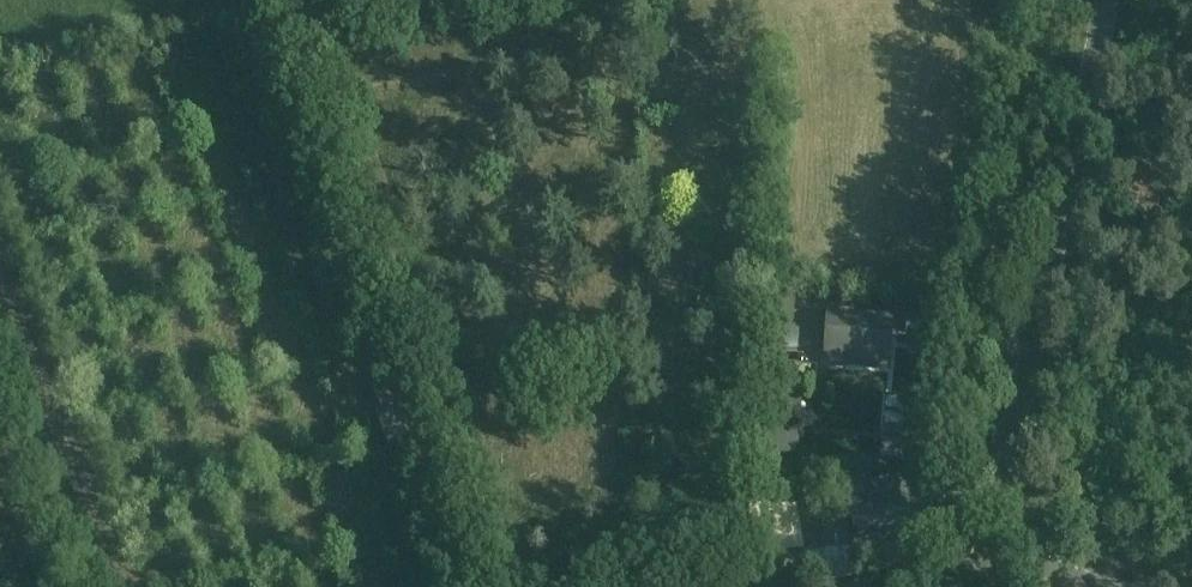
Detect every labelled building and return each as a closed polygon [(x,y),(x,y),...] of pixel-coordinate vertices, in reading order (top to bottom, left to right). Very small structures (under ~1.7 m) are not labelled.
[(603,9),(583,15),(587,27),(607,21),(603,9)] [(845,366),(888,369),(892,322),(831,317),(828,354),(846,356),(845,366)] [(767,346),(796,349),(798,329),(769,327),(767,346)] [(638,457),(662,454),(658,426),(635,428),(638,457)] [(802,556),(807,586),(868,572),(928,562),(923,536),(927,535),(920,490),(888,495),(887,484),(862,488),(863,497),(854,497),(854,472),(860,473),(860,471),(831,471),(831,499),(835,499),(821,502),(824,520),(817,521),(822,553),(802,556)] [(616,573),(619,586),(637,586),(634,570),(616,573)]
